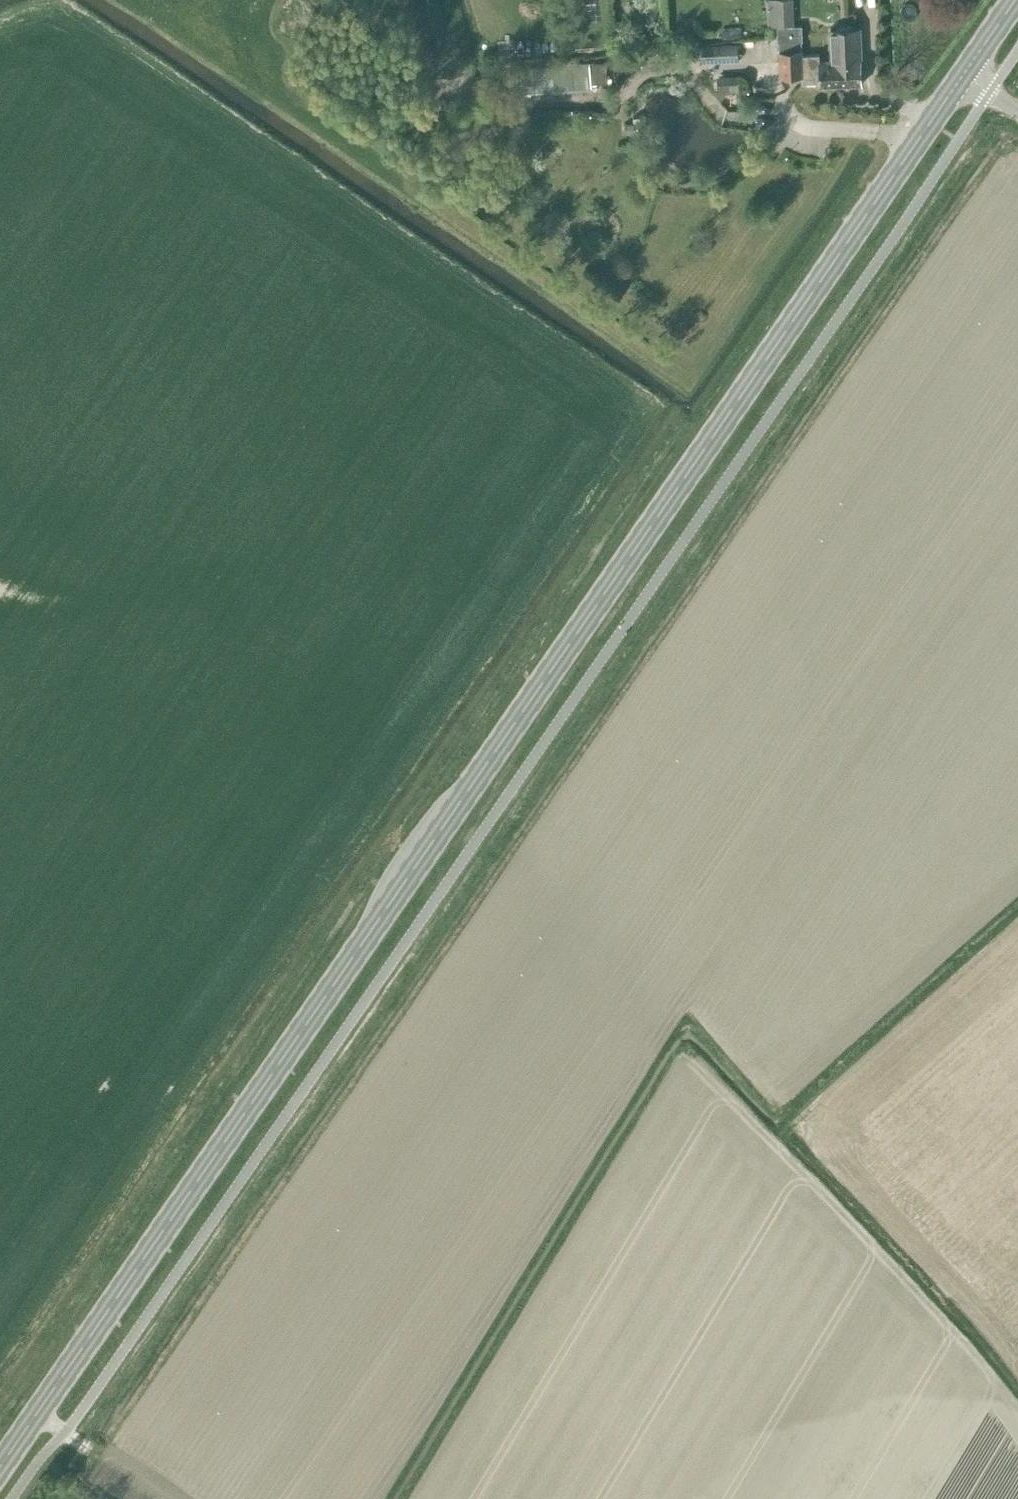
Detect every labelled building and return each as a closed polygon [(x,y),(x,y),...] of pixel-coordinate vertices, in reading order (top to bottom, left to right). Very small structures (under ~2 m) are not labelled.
[(792,0),(776,0),(777,24),(793,23),(792,0)] [(802,82),(819,81),(819,84),(837,84),(836,59),(825,59),(817,60),(818,53),(801,53),(801,39),(802,39),(801,23),(793,23),(777,24),(778,40),(779,40),(780,75),(802,75),(802,82)] [(825,59),(836,59),(837,84),(861,83),(861,58),(860,26),(829,27),(830,42),(824,42),(825,59)] [(738,59),(737,43),(713,44),(714,60),(738,59)] [(605,82),(606,62),(576,61),(576,64),(555,64),(554,81),(605,82)] [(551,66),(519,68),(521,92),(553,90),(551,66)] [(742,86),(741,70),(720,71),(721,87),(742,86)]
